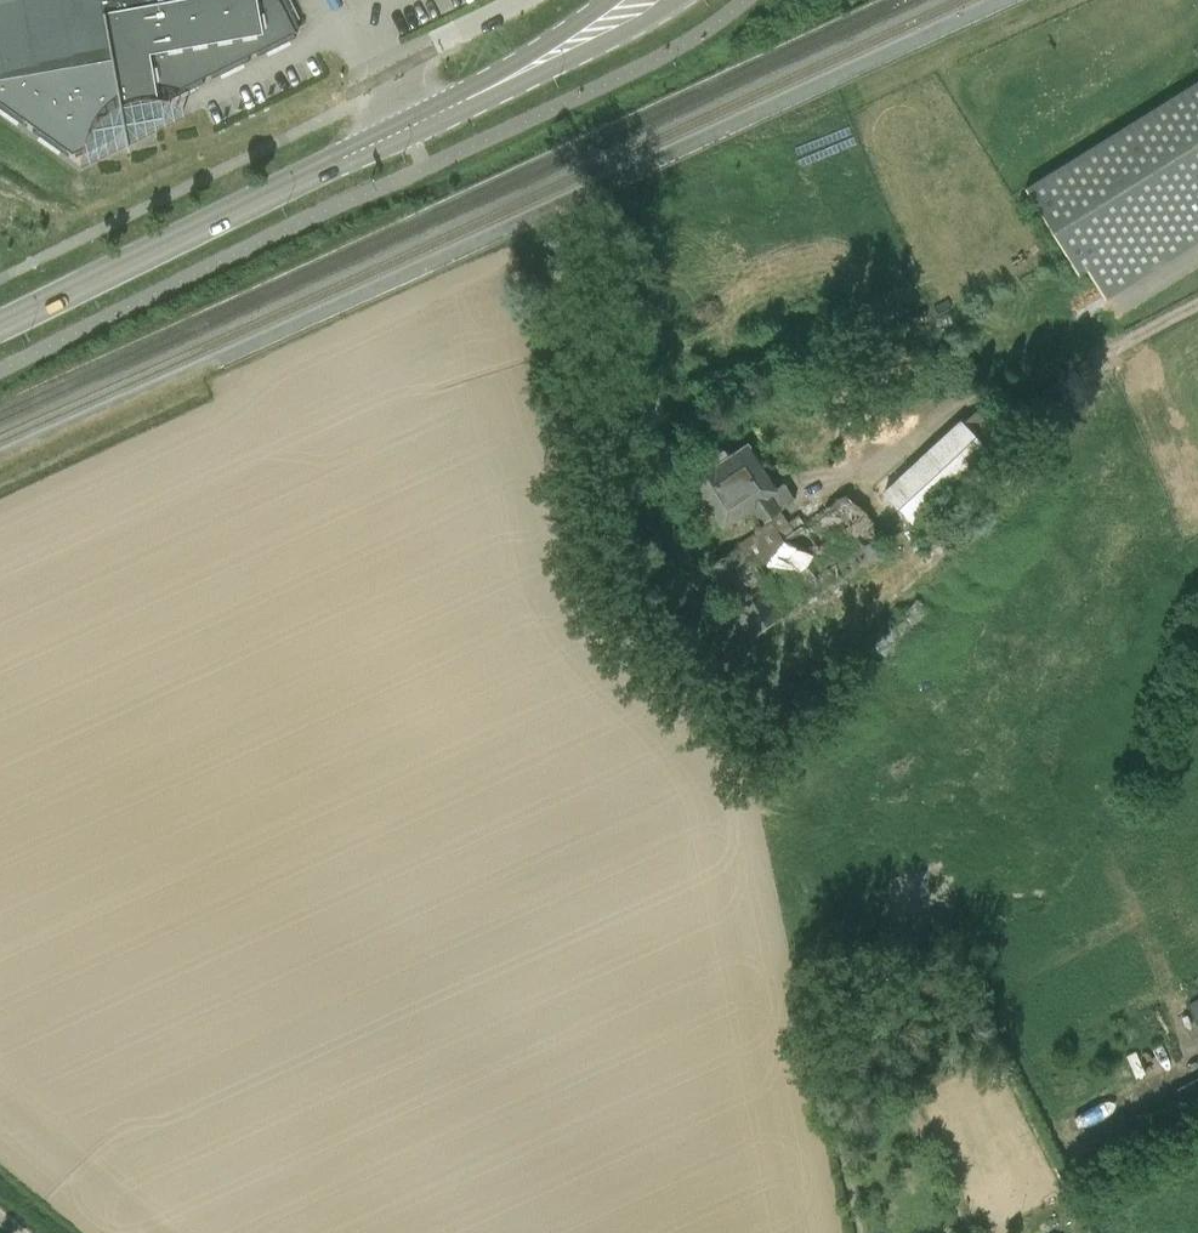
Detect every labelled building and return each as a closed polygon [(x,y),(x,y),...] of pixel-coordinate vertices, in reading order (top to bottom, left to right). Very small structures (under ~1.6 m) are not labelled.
[(72,158),(127,131),(125,122),(161,116),(159,103),(302,33),(286,0),(0,0),(0,107),(72,158)] [(1103,292),(1197,233),(1197,79),(1026,186),(1080,273),(1088,268),(1103,292)] [(978,409),(962,423),(959,420),(883,490),(926,535),(999,469),(984,450),(1001,436),(978,409)] [(703,568),(750,637),(883,549),(847,493),(792,527),(779,510),(794,500),(783,482),(776,487),(747,441),(711,464),(709,462),(691,473),(724,524),(751,506),(761,521),(765,529),(737,546),(703,568)] [(873,644),(894,664),(906,652),(902,648),(934,615),(917,599),(873,644)] [(1189,1003),(1197,1022),(1197,998),(1189,1003)]
